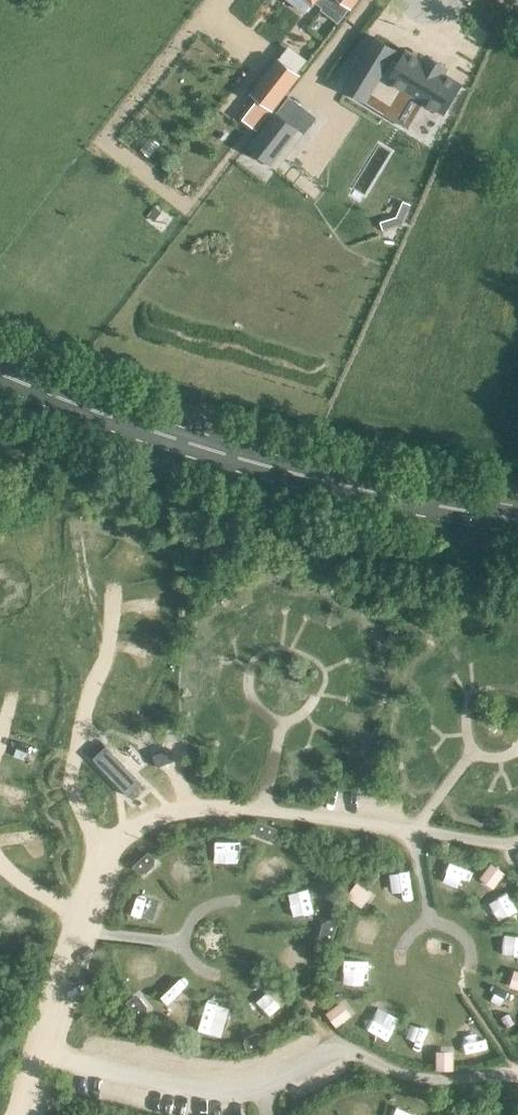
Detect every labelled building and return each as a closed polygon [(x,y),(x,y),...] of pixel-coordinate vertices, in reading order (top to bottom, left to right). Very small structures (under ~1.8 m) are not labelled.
[(320,4),(319,6),(337,20),(353,0),(315,0),(320,4)] [(374,37),(345,85),(367,98),(370,93),(390,105),(401,88),(443,114),(462,83),(442,71),(444,68),(428,59),(426,62),(407,50),(399,62),(392,57),(396,50),(374,37)] [(254,99),(268,109),(295,75),(274,59),(258,80),(265,85),(254,99)] [(276,113),(249,148),(270,164),(297,129),(276,113)] [(142,782),(106,744),(92,756),(128,796),(142,782)] [(277,828),(257,821),(254,830),(256,835),(268,840),(273,837),(277,828)] [(148,852),(133,865),(139,872),(145,873),(154,865),(155,859),(148,852)] [(504,872),(490,863),(480,880),(493,889),(504,872)] [(374,896),(359,886),(350,899),(365,909),(374,896)] [(332,943),(337,923),(329,921),(323,923),(320,935),(322,940),(332,943)] [(511,969),(508,985),(517,987),(517,971),(511,969)] [(126,1002),(139,1018),(146,1013),(147,1007),(139,997),(134,996),(126,1002)] [(336,1027),(351,1017),(342,1004),(327,1015),(336,1027)] [(247,1052),(266,1044),(263,1035),(258,1033),(246,1037),(244,1042),(247,1052)] [(456,1054),(436,1052),(435,1069),(454,1070),(456,1054)]
